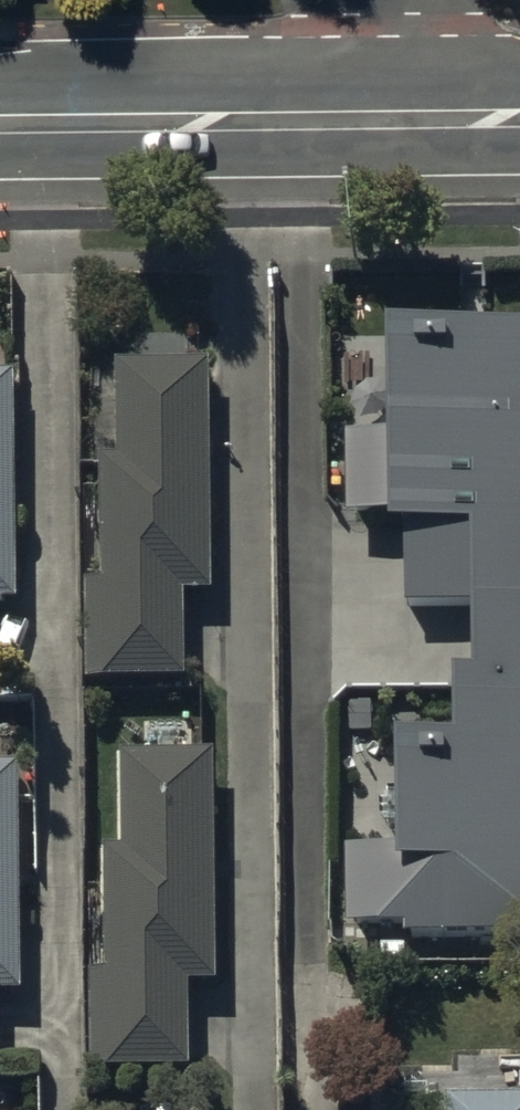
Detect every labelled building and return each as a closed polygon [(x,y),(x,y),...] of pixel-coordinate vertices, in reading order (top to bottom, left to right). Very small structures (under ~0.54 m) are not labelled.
[(386,329),(386,434),(341,433),(342,515),(380,514),(380,527),(401,527),(401,606),(469,606),(470,670),(453,671),(454,736),(391,737),(392,852),(344,853),(344,925),(404,926),(404,938),(519,938),(519,327),(386,329)] [(205,361),(119,363),(122,462),(103,462),(106,582),(87,583),(89,677),(184,674),(182,597),(212,596),(205,361)] [(0,374),(0,602),(19,601),(16,374),(0,374)] [(92,974),(92,1068),(191,1068),(189,984),(219,984),(214,755),(122,756),(123,849),(105,850),(107,973),(92,974)] [(19,766),(0,766),(0,993),(21,993),(19,766)] [(444,1102),(444,1109),(519,1109),(519,1101),(444,1102)]
